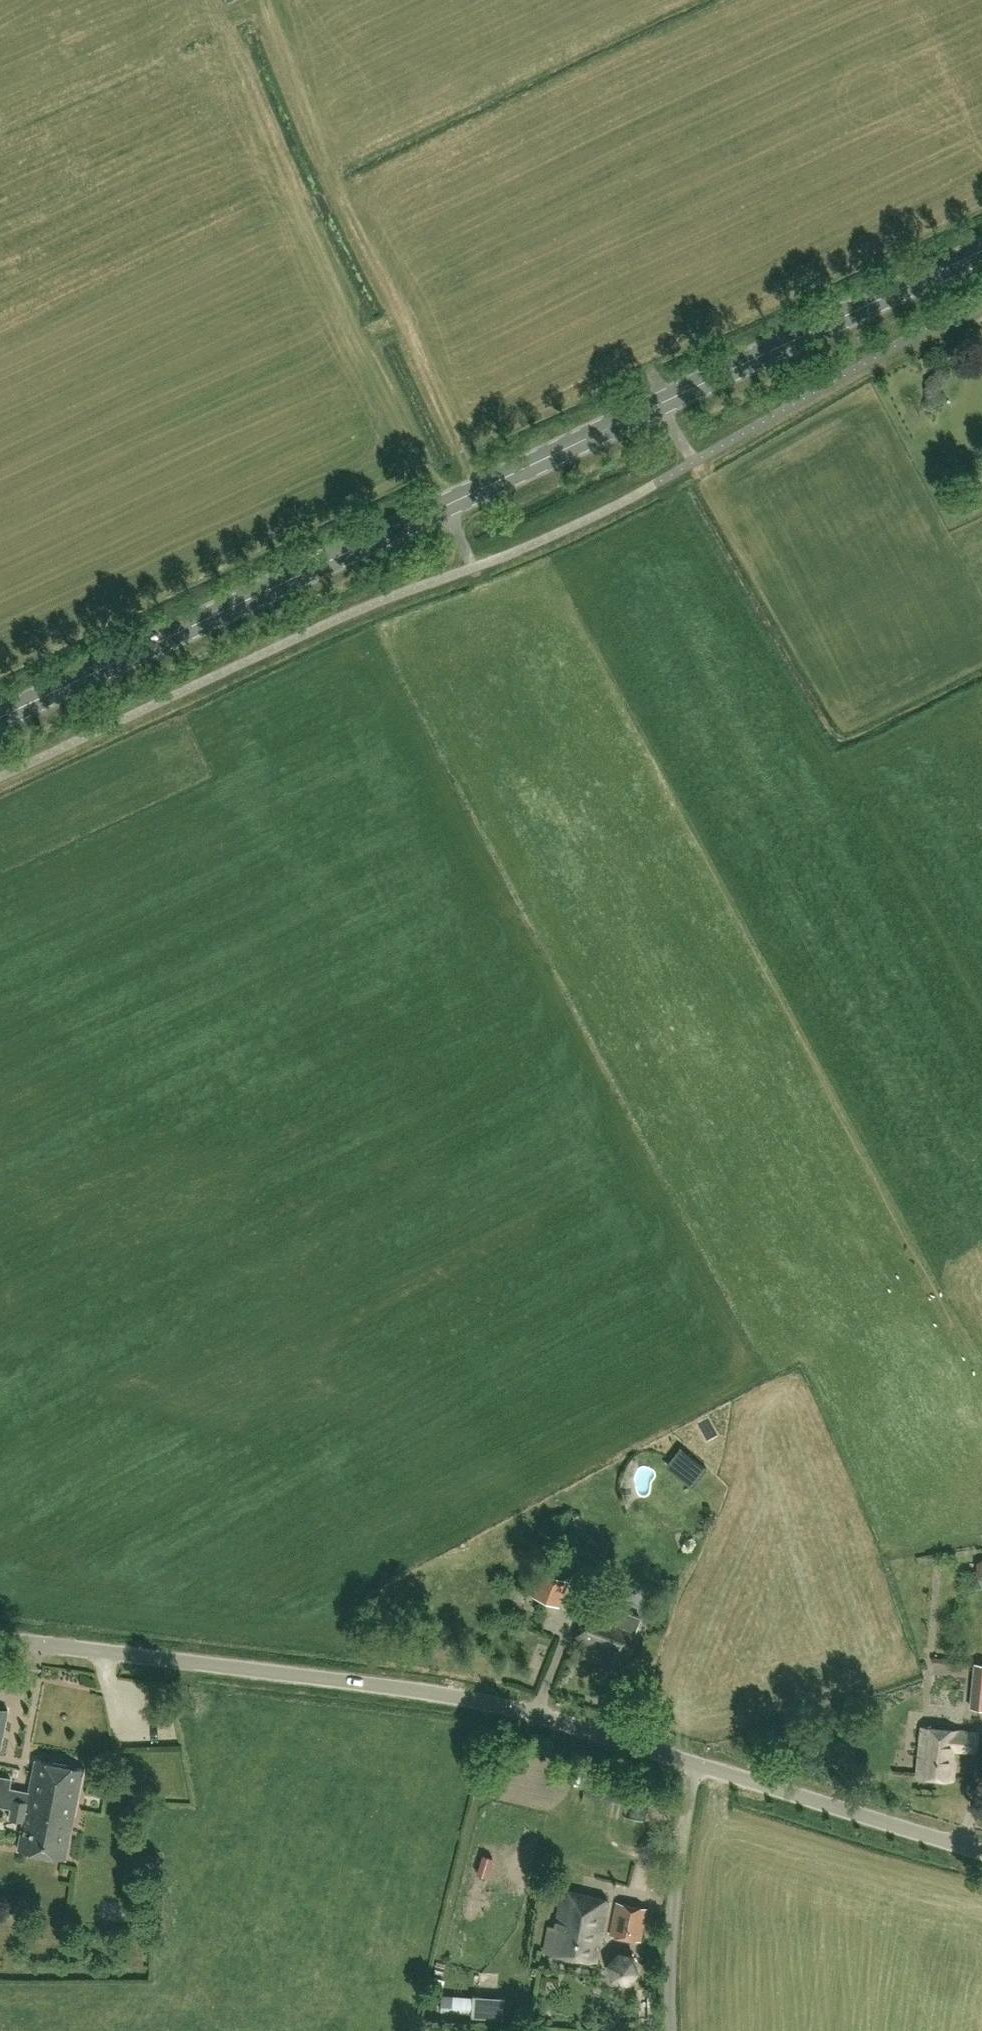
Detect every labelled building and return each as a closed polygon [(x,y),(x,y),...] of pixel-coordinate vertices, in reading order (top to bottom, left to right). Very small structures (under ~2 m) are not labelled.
[(579,1560),(570,1583),(583,1588),(592,1565),(579,1560)] [(533,1596),(560,1606),(570,1581),(543,1570),(533,1596)] [(619,1663),(637,1626),(641,1617),(591,1597),(587,1608),(575,1641),(606,1652),(604,1658),(619,1663)] [(976,1663),(971,1707),(981,1708),(981,1664),(976,1663)] [(0,1749),(8,1708),(0,1707),(0,1749)] [(952,1760),(953,1749),(976,1751),(978,1732),(921,1726),(917,1776),(953,1779),(955,1760),(952,1760)] [(66,1859),(83,1770),(84,1768),(35,1759),(29,1794),(14,1791),(13,1798),(9,1818),(24,1820),(18,1850),(66,1859)] [(3,1776),(3,1777),(1,1785),(2,1786),(0,1794),(0,1795),(13,1798),(14,1791),(15,1789),(12,1788),(14,1778),(3,1776)] [(597,1962),(609,1902),(563,1893),(556,1927),(550,1926),(545,1951),(597,1962)] [(642,1941),(648,1907),(617,1901),(611,1935),(642,1941)] [(611,1979),(629,1983),(641,1971),(635,1954),(619,1950),(607,1963),(611,1979)] [(612,2018),(612,2030),(625,2030),(625,2018),(612,2018)]
